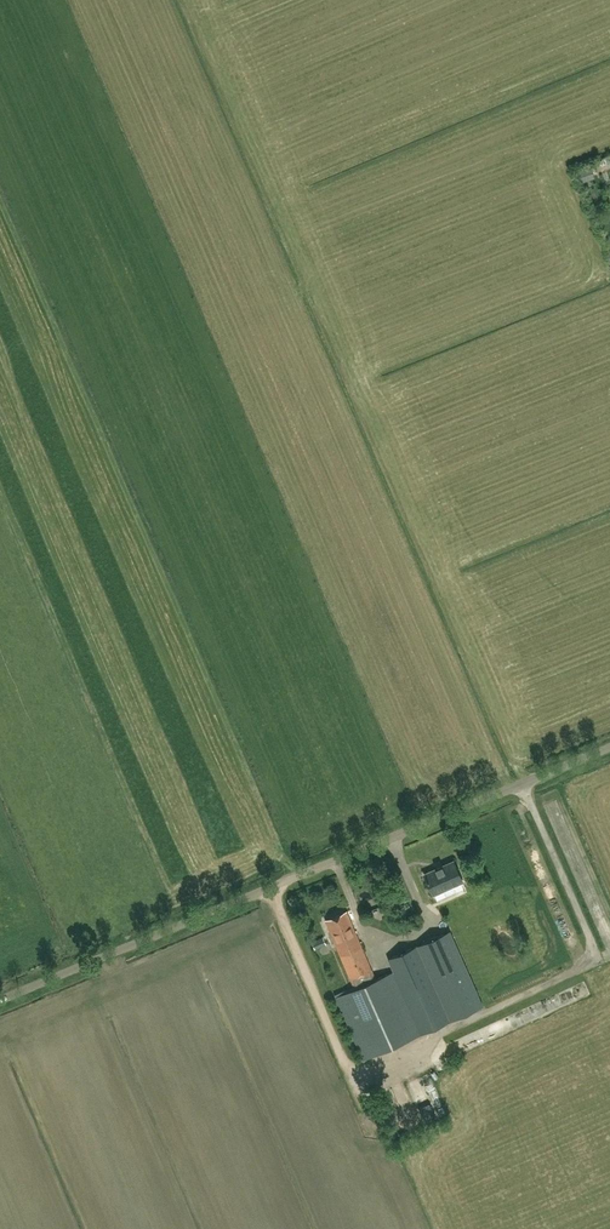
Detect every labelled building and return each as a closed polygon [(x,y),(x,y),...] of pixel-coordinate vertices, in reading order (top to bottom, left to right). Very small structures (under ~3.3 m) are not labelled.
[(594,169),(586,170),(586,181),(594,180),(594,169)] [(452,861),(423,874),(433,894),(461,881),(452,861)] [(393,971),(375,979),(345,910),(324,920),(354,988),(335,997),(363,1059),(482,1006),(449,931),(387,959),(393,971)] [(312,941),(315,948),(325,944),(322,937),(312,941)] [(377,952),(372,955),(377,965),(382,963),(377,952)]
